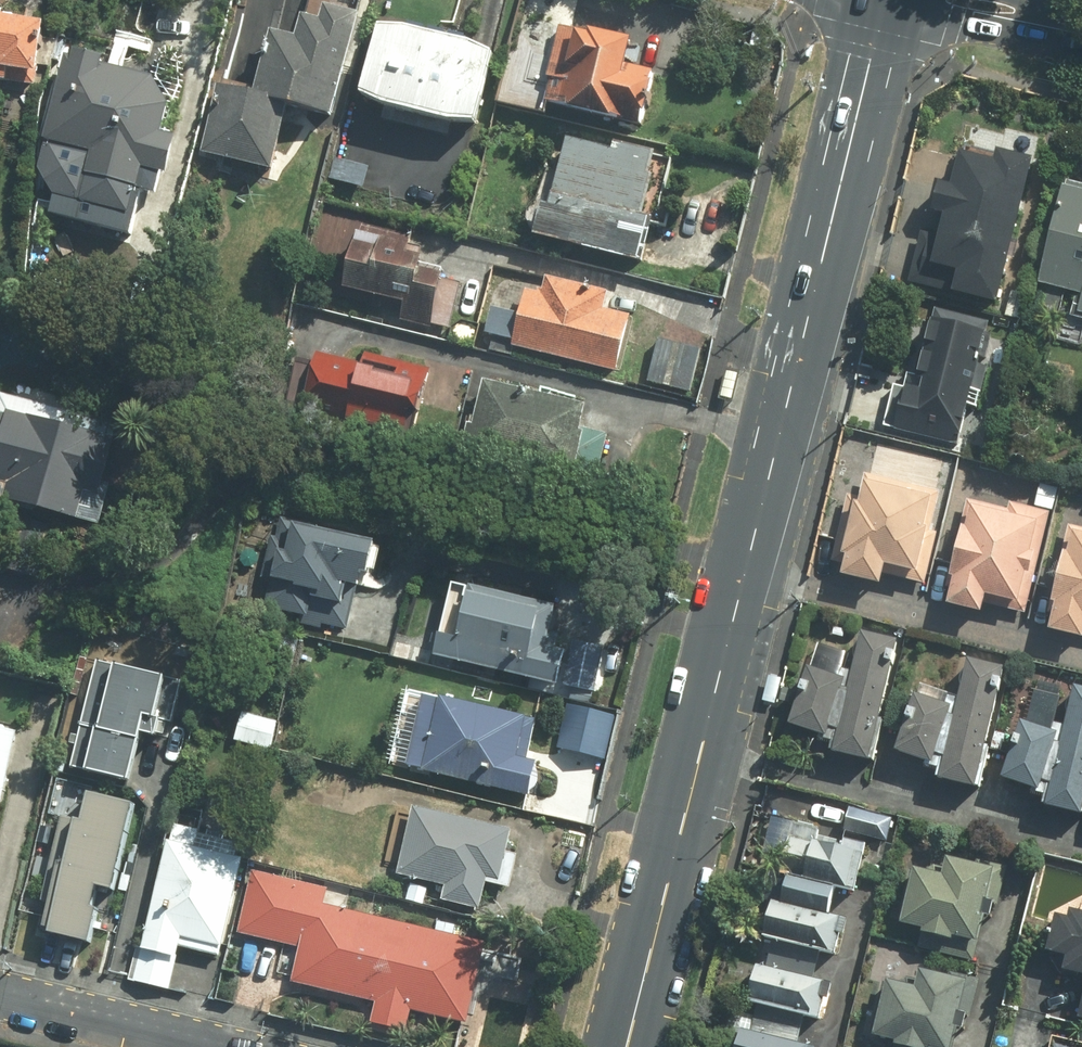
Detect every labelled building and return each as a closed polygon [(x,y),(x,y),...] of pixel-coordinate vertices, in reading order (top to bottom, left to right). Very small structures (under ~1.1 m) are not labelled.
[(323,9),(319,22),(302,18),(296,42),(268,35),(251,101),(221,93),(204,159),(275,177),(292,112),(325,121),(352,17),(323,9)] [(32,86),(40,33),(2,28),(4,15),(0,14),(0,82),(32,86)] [(494,52),(382,26),(365,97),(477,124),(494,52)] [(567,118),(627,130),(647,108),(654,75),(623,69),(628,44),(558,30),(543,104),(567,118)] [(39,180),(53,200),(49,220),(133,237),(140,201),(161,206),(173,147),(162,144),(169,111),(153,82),(104,71),(105,65),(65,56),(39,180)] [(639,222),(655,156),(566,134),(547,210),(540,209),(531,243),(641,269),(651,225),(639,222)] [(950,188),(935,185),(929,211),(940,214),(934,240),(923,238),(912,289),(994,307),(1026,159),(993,152),(991,163),(957,156),(950,188)] [(370,167),(335,158),(329,180),(364,189),(370,167)] [(1081,317),(1081,188),(1061,184),(1040,287),(1080,295),(1075,316),(1081,317)] [(362,229),(343,300),(407,316),(404,327),(447,338),(459,289),(441,285),(450,251),(362,229)] [(493,313),(487,338),(511,344),(510,349),(616,376),(627,333),(617,315),(603,312),(608,294),(529,274),(518,319),(493,313)] [(892,437),(955,452),(965,410),(974,412),(992,335),(929,320),(912,392),(903,390),(892,437)] [(358,363),(314,353),(299,414),(408,441),(426,369),(361,353),(358,363)] [(467,449),(596,482),(608,436),(580,429),(584,411),(483,385),(467,449)] [(0,572),(40,583),(58,519),(98,529),(106,491),(99,490),(110,441),(0,416),(0,506),(17,510),(0,572)] [(880,571),(927,581),(938,534),(929,532),(938,493),(862,476),(857,499),(846,496),(830,569),(841,571),(839,579),(876,587),(880,571)] [(1028,611),(1050,513),(994,500),(991,516),(968,511),(947,607),(980,614),(982,601),(1028,611)] [(1066,526),(1042,634),(1080,643),(1081,633),(1081,529),(1066,526)] [(275,557),(267,593),(342,611),(346,594),(361,598),(373,548),(291,528),(284,559),(275,557)] [(531,643),(537,619),(465,600),(454,644),(437,640),(432,661),(553,692),(563,651),(531,643)] [(823,753),(871,764),(898,649),(857,640),(848,677),(803,666),(788,732),(826,741),(823,753)] [(574,644),(565,687),(601,695),(611,652),(574,644)] [(956,660),(949,693),(907,684),(891,759),(933,768),(929,788),(977,798),(1003,670),(956,660)] [(97,667),(74,770),(84,772),(83,777),(128,787),(138,741),(154,744),(156,737),(165,739),(168,724),(172,725),(181,686),(97,667)] [(1067,689),(1058,731),(1016,722),(1002,787),(1044,796),(1040,813),(1081,823),(1081,820),(1081,693),(1067,689)] [(526,765),(536,725),(426,698),(408,771),(522,800),(530,766),(526,765)] [(565,709),(559,752),(606,759),(613,716),(565,709)] [(242,713),(235,745),(269,752),(276,720),(242,713)] [(17,737),(0,733),(0,818),(17,737)] [(41,941),(49,943),(45,960),(74,966),(77,948),(90,951),(97,916),(91,915),(96,893),(125,898),(134,854),(124,853),(133,811),(86,802),(82,823),(65,820),(41,941)] [(891,818),(847,810),(843,832),(887,840),(891,818)] [(412,814),(399,882),(443,890),(440,905),(481,913),(486,887),(511,891),(517,856),(506,854),(510,832),(412,814)] [(787,822),(776,878),(843,892),(854,894),(864,844),(842,839),(840,849),(817,844),(820,829),(787,822)] [(179,947),(226,955),(247,840),(167,826),(144,955),(177,961),(179,947)] [(996,907),(1004,871),(943,857),(941,867),(922,875),(912,873),(900,928),(973,944),(981,904),(996,907)] [(410,1013),(467,1025),(485,940),(322,907),(325,892),(252,878),(241,935),(300,947),(292,989),(371,1005),(366,1026),(405,1034),(410,1013)] [(841,922),(826,918),(831,894),(782,885),(778,909),(768,907),(761,943),(834,957),(841,922)] [(1066,912),(1065,919),(1051,917),(1042,959),(1062,963),(1059,975),(1081,980),(1081,915),(1066,912)] [(980,980),(885,960),(868,1043),(887,1046),(951,1046),(958,1017),(972,1020),(980,980)] [(829,985),(755,966),(746,1002),(820,1020),(829,985)] [(737,1034),(734,1046),(793,1046),(737,1034)]
